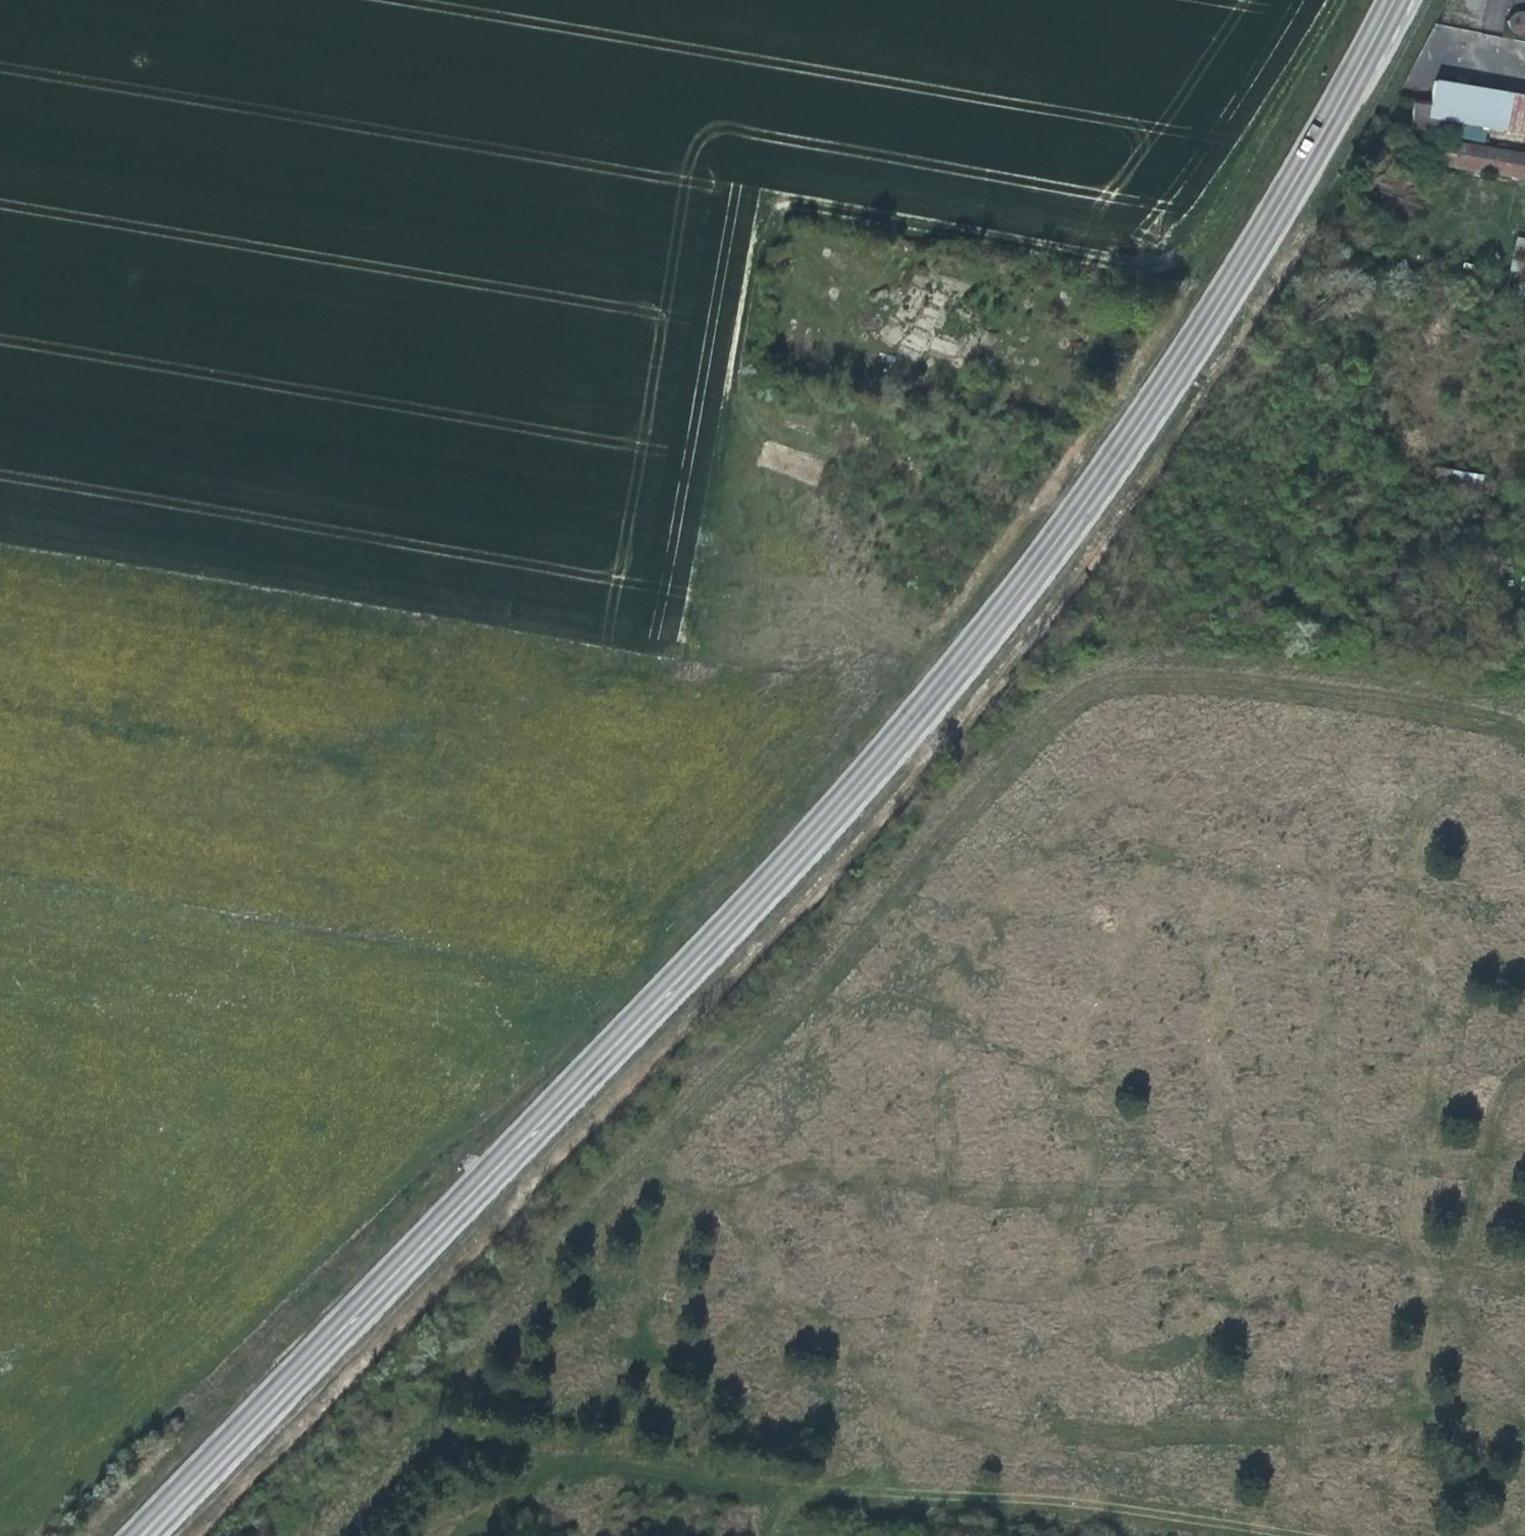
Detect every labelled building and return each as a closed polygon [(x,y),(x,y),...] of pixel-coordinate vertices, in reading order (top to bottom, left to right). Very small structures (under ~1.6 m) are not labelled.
[(1428,134),(1433,117),(1524,137),(1524,95),(1436,78),(1432,98),(1403,95),(1400,130),(1428,134)] [(1435,135),(1432,164),(1524,177),(1524,152),(1435,135)]
